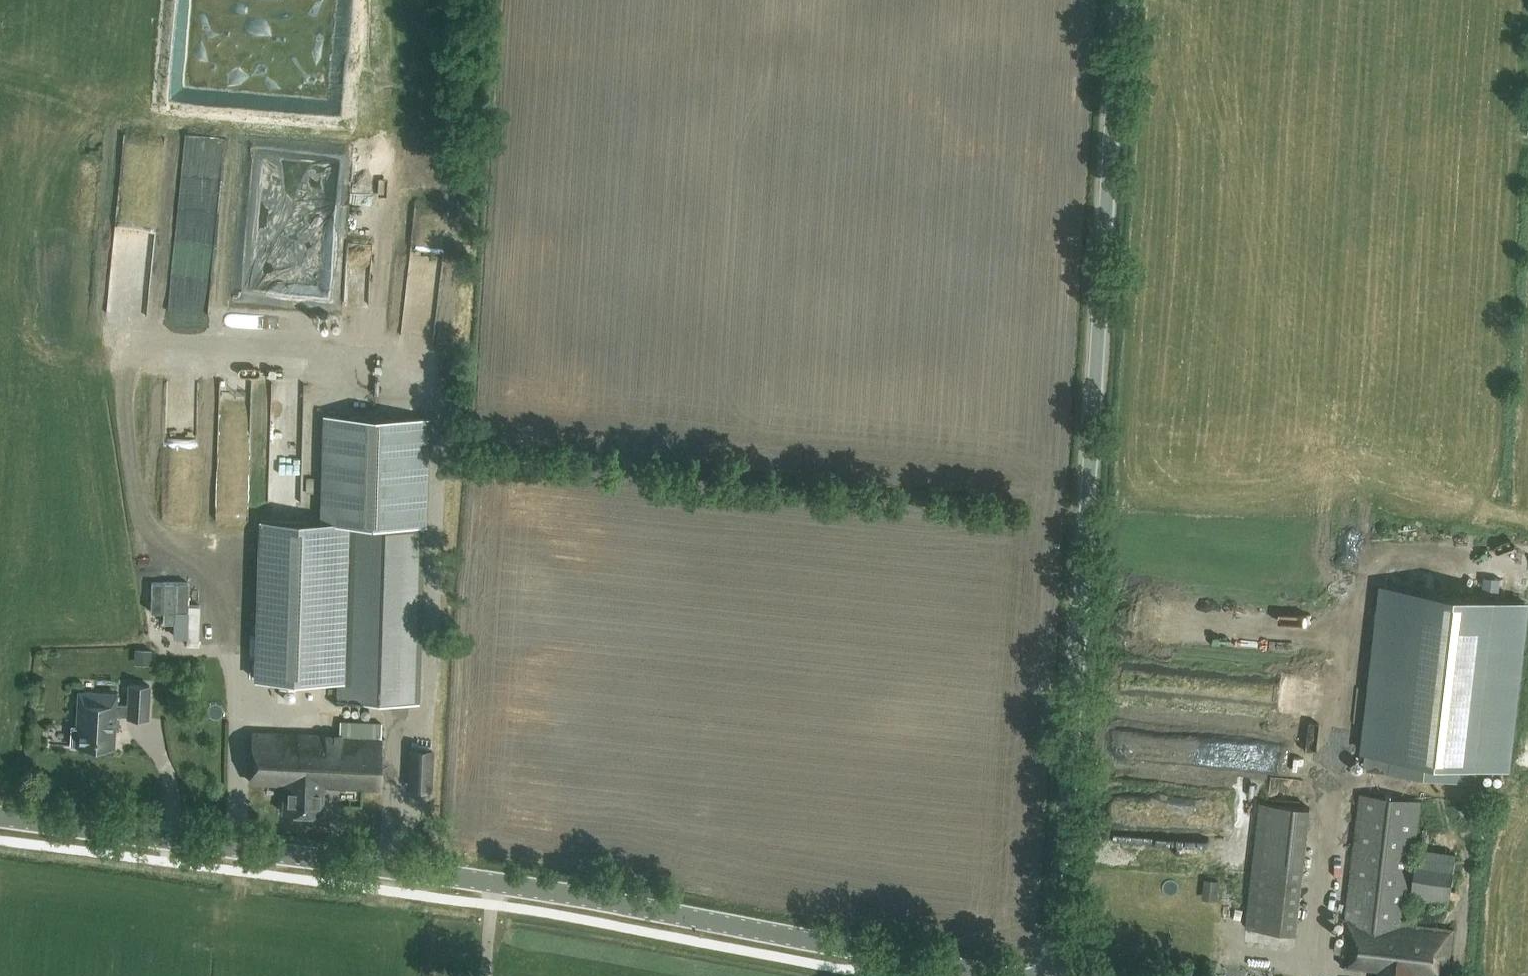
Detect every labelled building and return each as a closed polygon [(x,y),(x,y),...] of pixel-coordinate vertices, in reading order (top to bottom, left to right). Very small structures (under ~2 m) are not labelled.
[(283,306),(326,308),(327,297),(283,296),(283,306)] [(263,519),(257,680),(337,682),(337,700),(416,703),(425,418),(327,415),(323,521),(263,519)] [(184,633),(196,634),(198,594),(186,593),(186,581),(150,580),(149,608),(161,608),(161,620),(173,621),(173,627),(185,627),(184,633)] [(1525,606),(1385,589),(1365,754),(1506,771),(1525,606)] [(147,717),(149,684),(129,683),(128,704),(116,703),(116,693),(78,690),(76,726),(72,725),(71,744),(113,747),(115,713),(127,714),(127,716),(147,717)] [(379,786),(381,723),(338,721),(338,736),(251,733),(250,780),(283,781),(282,813),(322,814),(323,785),(379,786)] [(407,748),(406,762),(431,763),(432,749),(407,748)] [(1456,852),(1415,847),(1421,801),(1360,793),(1340,966),(1378,971),(1377,975),(1414,975),(1421,975),(1448,975),(1453,932),(1406,926),(1409,902),(1449,906),(1456,852)] [(1297,932),(1311,809),(1260,803),(1246,926),(1297,932)] [(1102,827),(1101,842),(1117,843),(1118,829),(1102,827)] [(1217,894),(1219,881),(1204,879),(1203,892),(1217,894)]
